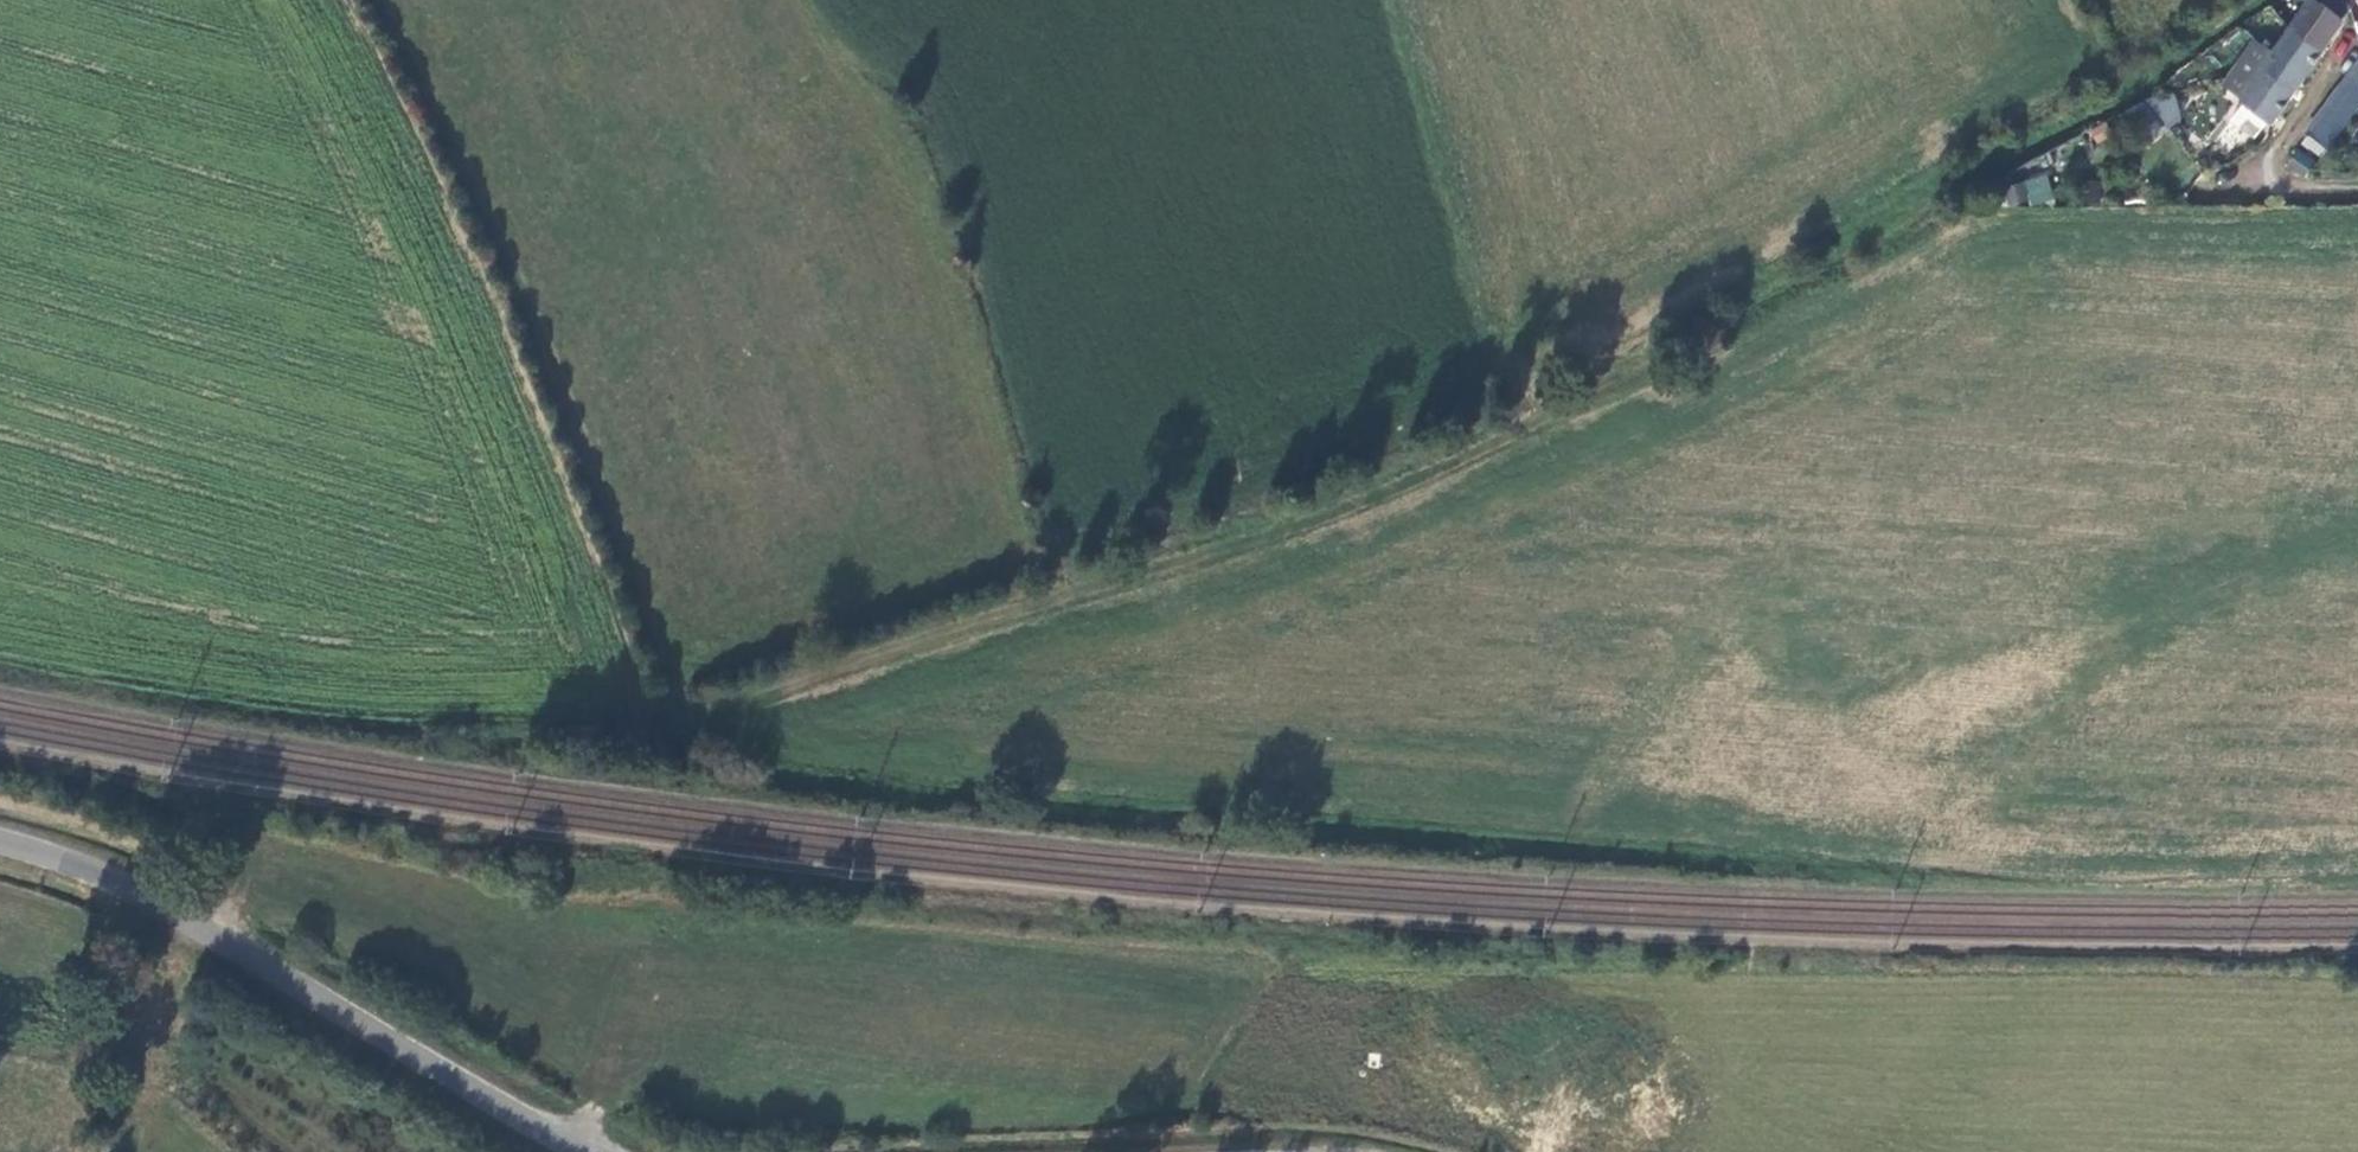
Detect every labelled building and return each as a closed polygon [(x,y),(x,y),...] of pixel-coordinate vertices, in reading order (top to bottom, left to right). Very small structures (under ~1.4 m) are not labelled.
[(2218,85),(2269,123),(2342,18),(2318,0),(2301,0),(2269,47),(2251,35),(2218,85)] [(2302,131),(2305,134),(2300,143),(2320,157),(2357,106),(2357,56),(2302,131)] [(2166,131),(2181,117),(2173,89),(2141,96),(2118,112),(2141,142),(2160,126),(2166,131)] [(2314,159),(2295,148),(2286,165),(2304,175),(2314,159)] [(2028,206),(2054,199),(2045,170),(2022,179),(2001,183),(2005,205),(2027,202),(2028,206)]
